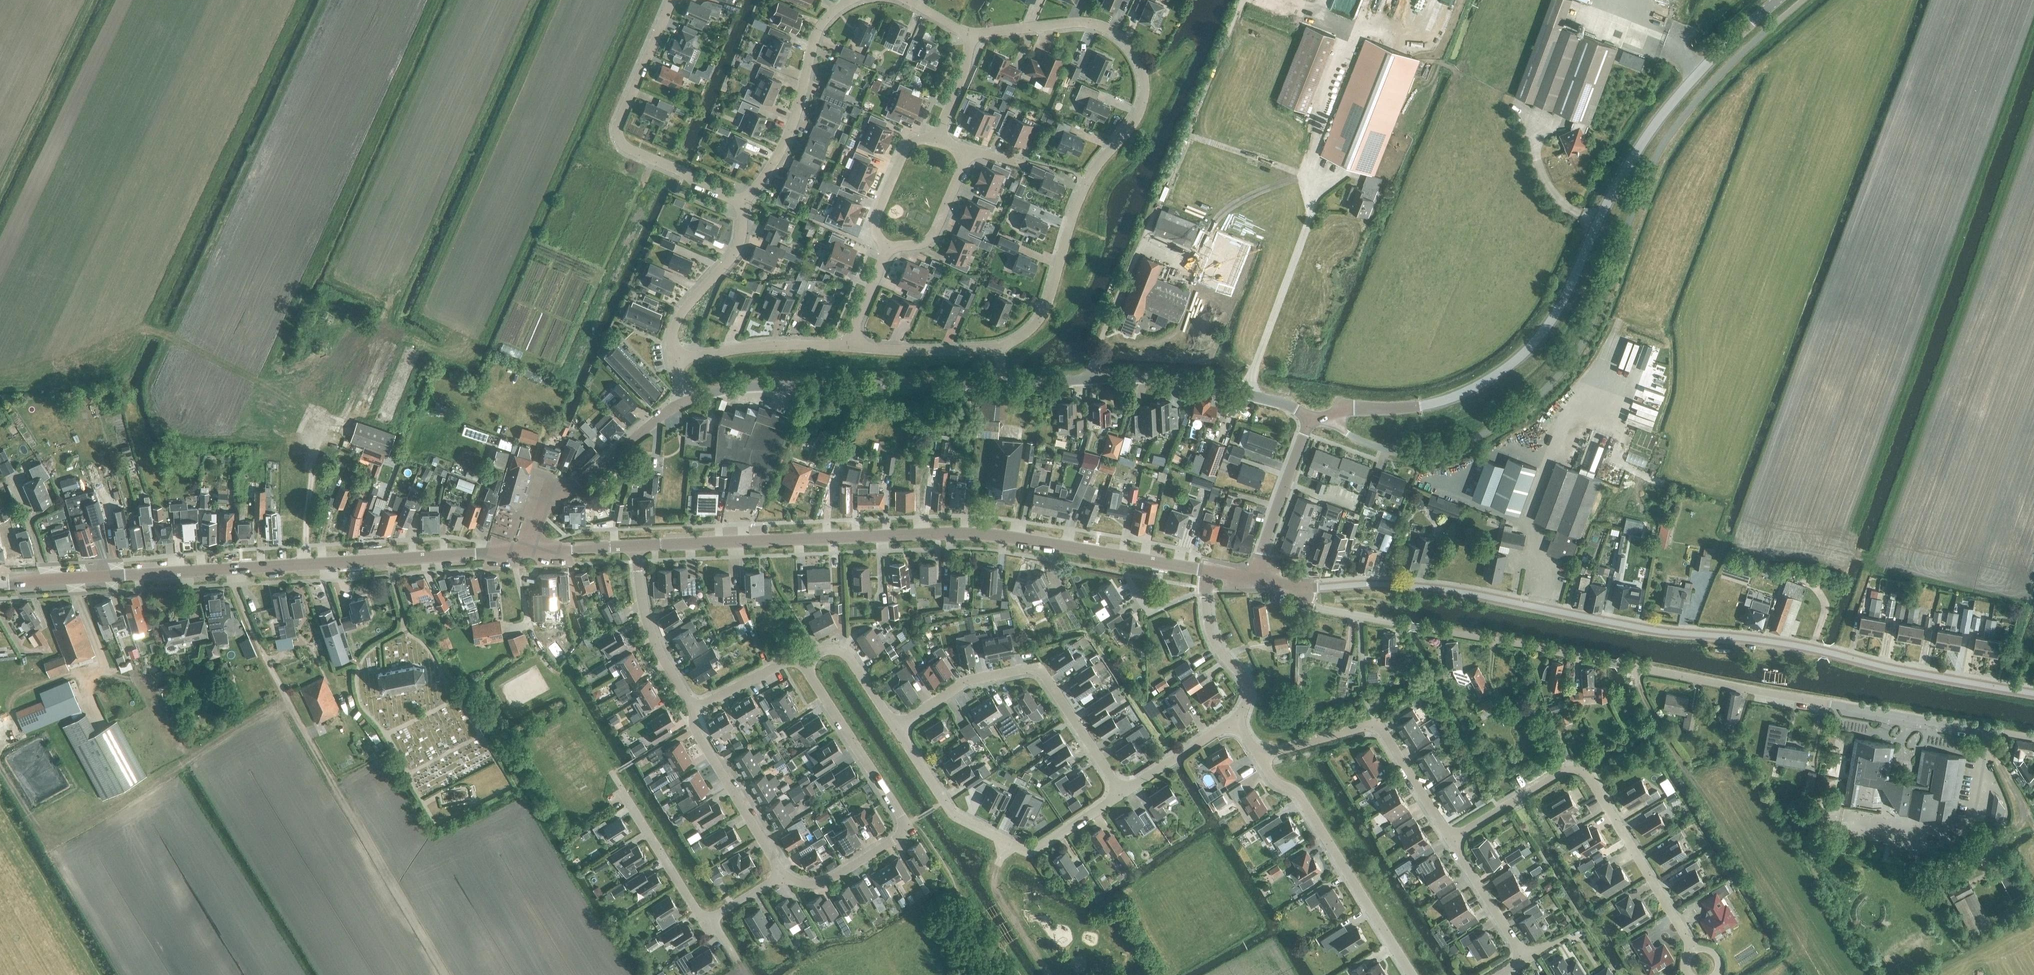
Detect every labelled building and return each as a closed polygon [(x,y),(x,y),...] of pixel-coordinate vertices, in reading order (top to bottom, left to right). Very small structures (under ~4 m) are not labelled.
[(1102,3),(1116,9),(1120,0),(1104,0),(1102,3)] [(1155,26),(1156,24),(1159,26),(1163,17),(1160,15),(1163,6),(1153,2),(1154,0),(1140,0),(1135,11),(1142,13),(1139,19),(1155,26)] [(705,7),(691,1),(684,16),(696,21),(695,23),(703,26),(704,24),(708,14),(719,17),(722,5),(708,1),(705,7)] [(796,17),(799,12),(778,3),(774,14),(781,17),(778,24),(796,32),(802,20),(796,17)] [(858,27),(857,27),(854,32),(856,33),(853,39),(865,44),(866,43),(870,44),(876,29),(872,28),(873,26),(861,21),(858,27)] [(907,26),(894,21),(886,39),(894,42),(891,49),(902,54),(907,42),(902,40),(907,26)] [(1566,148),(1564,149),(1568,158),(1579,153),(1578,150),(1587,146),(1582,136),(1585,134),(1589,124),(1590,124),(1618,49),(1543,21),(1515,96),(1574,118),(1570,129),(1571,132),(1561,136),(1566,148)] [(1307,26),(1277,101),(1306,112),(1335,37),(1307,26)] [(773,35),(768,46),(787,54),(792,43),(782,39),(784,33),(770,27),(768,33),(773,35)] [(678,41),(674,39),(669,51),(675,53),(673,59),(672,61),(674,61),(674,62),(678,64),(678,63),(680,64),(680,62),(681,63),(683,58),(687,60),(693,47),(690,46),(694,36),(682,30),(678,41)] [(925,64),(935,68),(940,57),(935,55),(936,53),(934,49),(932,48),(934,43),(923,38),(921,42),(913,39),(907,52),(916,55),(914,59),(917,60),(915,66),(923,70),(925,64)] [(1353,201),(1350,210),(1368,217),(1374,201),(1371,200),(1375,189),(1378,191),(1383,179),(1373,175),(1418,60),(1366,40),(1321,155),(1367,174),(1363,185),(1366,186),(1364,191),(1352,186),(1348,197),(1353,201)] [(787,54),(768,46),(763,44),(756,60),(770,66),(772,61),(782,65),(787,54)] [(861,64),(865,56),(845,47),(841,55),(861,64)] [(1622,51),(1619,66),(1642,72),(1646,57),(1622,51)] [(1042,63),(1031,59),(1025,73),(1036,77),(1035,78),(1052,85),(1063,60),(1046,53),(1042,63)] [(1094,61),(1091,60),(1085,74),(1105,82),(1108,75),(1109,75),(1111,69),(1109,68),(1112,60),(1097,53),(1094,61)] [(875,57),(868,54),(864,63),(867,65),(871,66),(875,57)] [(1007,65),(1010,60),(996,54),(988,72),(1002,78),(1002,76),(1016,82),(1021,71),(1007,65)] [(853,69),(855,64),(840,57),(838,63),(836,62),(831,73),(850,81),(855,70),(853,69)] [(1066,75),(1076,79),(1081,68),(1071,63),(1066,75)] [(677,72),(663,66),(662,67),(660,66),(658,72),(660,73),(657,79),(677,88),(683,75),(688,78),(690,72),(691,71),(680,67),(677,72)] [(758,85),(777,93),(781,82),(772,78),(774,72),(760,66),(755,77),(760,79),(758,85)] [(702,71),(700,75),(708,79),(711,71),(707,69),(702,71)] [(688,78),(699,83),(701,77),(690,72),(688,78)] [(844,95),(850,81),(831,73),(825,87),(827,87),(825,92),(840,99),(842,94),(844,95)] [(914,74),(910,85),(920,89),(922,85),(919,76),(914,74)] [(1066,77),(1064,82),(1072,86),(1075,81),(1066,77)] [(878,93),(881,85),(875,83),(872,91),(878,93)] [(896,101),(917,110),(921,99),(911,95),(913,89),(900,83),(897,90),(896,90),(895,92),(893,91),(890,98),(896,101)] [(1099,91),(1082,84),(1075,99),(1086,104),(1082,114),(1097,120),(1097,118),(1103,120),(1109,107),(1102,103),(1103,102),(1096,99),(1099,91)] [(748,88),(743,98),(760,105),(762,100),(772,104),(777,93),(758,85),(755,91),(748,88)] [(840,99),(825,92),(825,93),(829,95),(827,101),(825,100),(820,112),(838,120),(844,108),(842,107),(844,101),(840,99)] [(1005,92),(1003,97),(1010,100),(1012,95),(1005,92)] [(671,113),(674,106),(659,100),(656,106),(647,102),(641,116),(661,124),(666,111),(671,113)] [(763,124),(766,117),(757,113),(759,108),(742,100),(738,111),(749,116),(744,129),(758,135),(763,123),(763,124)] [(964,126),(975,131),(983,110),(974,106),(976,103),(969,100),(963,113),(968,115),(964,126)] [(888,109),(886,116),(899,122),(901,116),(912,121),(917,110),(896,101),(892,111),(888,109)] [(975,131),(985,135),(990,125),(995,127),(1001,114),(994,111),(993,115),(983,110),(975,131)] [(1003,136),(1013,141),(1022,121),(1013,117),(1015,113),(1008,110),(1002,123),(1007,126),(1003,136)] [(833,133),(838,120),(820,112),(815,125),(816,125),(814,131),(829,138),(831,132),(833,133)] [(1043,119),(1052,123),(1055,116),(1046,112),(1043,119)] [(871,123),(867,132),(888,141),(892,130),(882,126),(884,120),(871,115),(868,121),(871,123)] [(1024,117),(1022,121),(1013,141),(1024,146),(1029,135),(1034,138),(1040,124),(1024,117)] [(1069,133),(1072,126),(1060,121),(1054,135),(1060,138),(1056,148),(1065,151),(1066,149),(1078,154),(1083,142),(1081,141),(1082,138),(1069,133)] [(826,143),(829,138),(814,131),(811,136),(810,136),(804,149),(823,157),(828,144),(826,143)] [(873,147),(883,152),(888,141),(867,132),(863,142),(859,140),(857,147),(870,153),(873,147)] [(729,145),(723,159),(744,168),(750,154),(743,151),(747,140),(735,135),(730,145),(729,145)] [(809,171),(811,172),(813,173),(816,168),(818,169),(823,157),(804,149),(799,161),(801,161),(798,167),(794,165),(793,166),(808,172),(809,171)] [(852,169),(872,178),(877,167),(866,163),(869,157),(855,151),(852,158),(856,160),(852,169)] [(997,165),(994,170),(984,166),(979,177),(999,185),(1003,176),(1007,178),(1010,171),(997,165)] [(1045,170),(1033,165),(1029,174),(1041,179),(1045,170)] [(784,184),(802,192),(808,178),(806,177),(808,172),(793,166),(791,170),(790,170),(784,184)] [(857,184),(867,189),(872,178),(852,169),(848,179),(844,177),(843,180),(841,184),(855,190),(857,184)] [(832,175),(829,181),(834,183),(840,186),(841,184),(843,180),(832,175)] [(1052,180),(1052,179),(1045,176),(1038,190),(1051,196),(1052,195),(1059,198),(1064,186),(1052,180)] [(979,177),(974,187),(985,192),(983,197),(996,203),(999,196),(995,195),(999,185),(979,177)] [(1012,181),(1009,189),(1015,192),(1019,182),(1015,180),(1014,182),(1012,181)] [(829,181),(826,189),(837,194),(839,188),(840,186),(834,183),(829,181)] [(798,202),(802,192),(784,184),(779,194),(781,195),(778,201),(793,207),(796,202),(798,202)] [(1017,196),(1023,197),(1025,187),(1020,186),(1017,196)] [(836,206),(856,215),(861,204),(850,199),(853,194),(839,188),(837,194),(836,195),(840,197),(836,206)] [(1027,210),(1030,203),(1014,196),(1010,206),(1018,210),(1020,207),(1027,210)] [(676,197),(674,203),(682,207),(685,201),(676,197)] [(979,205),(969,200),(964,211),(985,220),(989,210),(992,212),(995,205),(982,199),(979,205)] [(825,221),(835,225),(839,226),(841,221),(852,225),(856,215),(836,206),(832,215),(828,214),(825,221)] [(817,209),(812,207),(808,215),(814,217),(817,209)] [(1199,225),(1161,209),(1153,230),(1191,245),(1199,225)] [(964,211),(960,222),(970,226),(968,232),(981,238),(984,231),(981,229),(985,220),(964,211)] [(1041,219),(1026,212),(1019,229),(1034,235),(1034,233),(1042,237),(1048,224),(1040,221),(1041,219)] [(768,228),(764,238),(776,243),(780,233),(783,234),(789,221),(779,217),(778,218),(770,214),(765,226),(768,228)] [(687,228),(684,235),(697,241),(701,243),(704,237),(712,240),(715,233),(716,234),(718,229),(717,229),(718,227),(694,216),(688,229),(687,228)] [(807,221),(804,228),(807,229),(805,234),(812,237),(817,225),(807,221)] [(954,234),(950,245),(970,254),(974,244),(978,246),(981,239),(967,233),(965,239),(954,234)] [(1227,296),(1246,246),(1213,233),(1193,283),(1227,296)] [(835,243),(831,253),(851,261),(856,251),(843,245),(845,240),(832,234),(829,241),(835,243)] [(1015,253),(1019,244),(1000,236),(996,245),(1015,253)] [(675,243),(663,238),(660,244),(672,249),(675,243)] [(765,250),(756,247),(750,261),(771,271),(778,256),(782,258),(783,256),(786,257),(789,257),(791,253),(785,250),(768,243),(765,250)] [(950,245),(945,256),(955,260),(953,266),(967,272),(970,265),(966,263),(970,254),(950,245)] [(674,253),(668,266),(687,274),(692,261),(674,253)] [(820,267),(834,273),(836,268),(846,272),(851,261),(831,253),(827,262),(823,261),(820,267)] [(1021,271),(1031,276),(1037,263),(1030,260),(1031,258),(1019,253),(1012,270),(1020,273),(1021,271)] [(797,255),(794,261),(801,264),(804,258),(797,255)] [(1120,311),(1117,319),(1121,321),(1118,328),(1124,331),(1125,333),(1129,334),(1131,333),(1132,334),(1134,330),(1136,331),(1138,331),(1139,327),(1139,325),(1136,324),(1140,314),(1142,315),(1145,308),(1178,321),(1190,292),(1156,279),(1162,264),(1143,256),(1121,312),(1120,311)] [(932,259),(930,265),(943,270),(946,265),(932,259)] [(907,262),(903,273),(923,281),(928,271),(907,262)] [(669,294),(674,282),(661,276),(662,275),(664,269),(650,263),(645,275),(652,278),(648,287),(655,290),(656,289),(669,294)] [(799,271),(795,279),(803,279),(806,279),(808,274),(799,271)] [(903,273),(898,284),(909,288),(906,293),(920,299),(923,292),(919,291),(923,281),(903,273)] [(962,275),(960,281),(967,284),(970,278),(962,275)] [(803,279),(798,292),(802,294),(805,288),(809,279),(806,279),(803,279)] [(987,285),(987,287),(1001,293),(1004,286),(989,280),(987,285)] [(759,292),(763,285),(755,281),(751,289),(759,292)] [(802,294),(799,301),(804,303),(810,291),(805,288),(802,294)] [(937,320),(950,326),(953,318),(955,319),(961,304),(969,307),(975,293),(967,290),(964,296),(959,293),(954,303),(944,299),(938,311),(940,312),(937,320)] [(812,310),(808,319),(811,320),(811,321),(816,323),(817,323),(820,324),(824,316),(825,316),(831,304),(822,300),(824,297),(810,291),(804,303),(812,306),(810,310),(812,310)] [(719,317),(732,323),(736,314),(737,314),(740,306),(747,309),(752,298),(739,292),(736,299),(728,295),(722,308),(723,309),(719,317)] [(764,305),(761,313),(774,319),(778,311),(779,312),(781,308),(788,312),(794,299),(779,292),(778,296),(768,292),(763,305),(764,305)] [(993,312),(990,319),(1002,324),(1005,317),(1006,317),(1012,303),(998,297),(992,311),(993,312)] [(894,324),(896,325),(900,317),(901,317),(903,314),(910,317),(916,304),(902,298),(900,302),(892,299),(886,311),(888,312),(884,320),(887,321),(887,322),(892,324),(894,324)] [(640,325),(648,307),(633,301),(631,305),(629,304),(623,318),(640,325)] [(662,314),(648,307),(640,325),(657,333),(663,319),(660,318),(662,314)] [(1623,341),(1620,347),(1615,345),(1608,364),(1618,368),(1628,343),(1623,341)] [(614,365),(627,353),(618,343),(605,356),(614,365)] [(1641,376),(1636,375),(1646,348),(1636,344),(1626,370),(1631,372),(1625,389),(1635,393),(1641,376)] [(627,353),(614,365),(623,375),(636,362),(627,353)] [(632,384),(645,371),(636,362),(623,375),(632,384)] [(527,366),(523,374),(531,378),(535,370),(527,366)] [(654,381),(645,371),(632,384),(641,394),(654,381)] [(537,373),(533,380),(547,387),(551,379),(537,373)] [(663,390),(654,381),(641,394),(650,403),(663,390)] [(615,395),(607,403),(610,407),(628,424),(636,416),(630,410),(635,405),(627,396),(628,395),(618,385),(611,391),(615,395)] [(1192,417),(1213,421),(1216,406),(1214,406),(1215,405),(1214,402),(1214,400),(1212,398),(1211,398),(1211,396),(1197,394),(1192,417)] [(998,419),(1000,398),(982,396),(980,417),(998,419)] [(1143,432),(1157,431),(1155,402),(1155,405),(1141,406),(1141,415),(1135,415),(1136,435),(1143,434),(1143,432)] [(1155,402),(1157,431),(1157,428),(1178,427),(1177,407),(1170,408),(1170,402),(1155,402)] [(1074,403),(1059,403),(1060,433),(1083,433),(1082,419),(1075,420),(1074,403)] [(1092,403),(1093,421),(1102,421),(1102,423),(1110,423),(1110,411),(1106,411),(1105,403),(1092,403)] [(773,469),(792,418),(791,417),(791,419),(759,408),(760,406),(759,406),(757,411),(747,439),(740,437),(734,463),(728,489),(729,489),(725,507),(726,507),(726,505),(733,507),(734,505),(744,507),(745,507),(745,505),(754,507),(753,507),(754,508),(756,504),(762,506),(766,495),(765,495),(770,479),(771,479),(774,469),(773,469)] [(718,425),(715,460),(715,461),(734,463),(740,437),(747,439),(757,411),(747,408),(745,413),(736,409),(733,415),(724,411),(718,425)] [(625,430),(613,417),(600,430),(612,442),(625,430)] [(687,422),(685,435),(692,435),(692,437),(691,437),(700,438),(700,445),(711,446),(712,434),(706,433),(707,419),(708,419),(708,418),(693,417),(693,418),(694,418),(693,422),(687,422)] [(1013,503),(1022,442),(1002,440),(1002,438),(998,437),(999,421),(979,420),(977,436),(993,437),(986,486),(987,487),(986,499),(985,500),(1013,504),(1014,503),(1013,503)] [(364,448),(384,456),(386,456),(387,455),(393,437),(357,423),(350,443),(364,448)] [(585,423),(580,428),(592,441),(597,436),(585,423)] [(569,427),(562,424),(559,433),(565,436),(569,427)] [(522,429),(519,439),(536,444),(538,434),(522,429)] [(1270,455),(1276,440),(1250,431),(1244,446),(1270,455)] [(1573,462),(1580,436),(1573,434),(1566,460),(1573,462)] [(1116,456),(1121,439),(1109,435),(1103,453),(1116,456)] [(575,448),(578,449),(579,447),(581,441),(577,439),(576,441),(569,438),(560,458),(559,462),(557,466),(566,469),(575,448)] [(940,440),(939,454),(948,455),(949,442),(940,440)] [(1202,470),(1213,474),(1224,446),(1212,441),(1202,470)] [(1032,461),(1034,443),(1027,442),(1025,460),(1032,461)] [(529,472),(533,459),(531,459),(529,447),(514,443),(510,456),(500,491),(503,491),(499,504),(517,509),(520,500),(521,500),(529,472)] [(122,447),(125,459),(133,457),(129,445),(122,447)] [(1241,457),(1244,449),(1233,445),(1230,452),(1241,457)] [(560,458),(559,457),(561,450),(560,448),(556,447),(555,448),(555,449),(545,446),(540,463),(555,468),(557,461),(559,462),(560,458)] [(579,447),(578,449),(575,457),(585,468),(600,454),(592,446),(585,453),(579,447)] [(381,466),(384,456),(364,448),(360,459),(381,466)] [(1315,468),(1323,471),(1330,454),(1317,449),(1310,466),(1310,467),(1308,472),(1312,474),(1315,468)] [(15,470),(4,450),(0,452),(0,467),(4,476),(15,470)] [(497,470),(490,486),(498,489),(509,453),(497,450),(492,467),(496,468),(497,470)] [(1084,451),(1081,465),(1094,469),(1100,455),(1084,451)] [(1074,453),(1072,462),(1078,464),(1080,455),(1074,453)] [(1182,458),(1175,453),(1171,459),(1178,464),(1182,458)] [(1238,464),(1241,458),(1230,453),(1227,460),(1238,464)] [(1342,458),(1330,454),(1323,471),(1332,474),(1330,481),(1334,482),(1335,480),(1334,480),(1342,458)] [(895,456),(887,455),(885,472),(893,473),(895,456)] [(939,456),(938,456),(931,455),(930,466),(937,467),(938,462),(950,463),(950,457),(939,456)] [(1343,457),(1342,458),(1334,480),(1335,480),(1339,482),(1341,476),(1350,479),(1356,462),(1343,457)] [(1487,459),(1472,497),(1491,504),(1519,514),(1537,468),(1509,457),(1505,466),(1487,459)] [(852,466),(862,468),(863,462),(853,460),(852,466)] [(1106,479),(1111,480),(1116,464),(1101,460),(1098,470),(1108,473),(1106,479)] [(624,461),(621,468),(628,470),(631,463),(624,461)] [(825,487),(830,475),(791,461),(783,482),(787,484),(782,496),(795,501),(800,490),(804,491),(809,479),(815,482),(825,487)] [(30,467),(35,479),(24,483),(35,509),(48,504),(52,501),(43,480),(50,475),(41,462),(30,467)] [(973,474),(974,463),(967,462),(966,473),(973,474)] [(1356,462),(1350,479),(1359,482),(1356,488),(1361,490),(1363,484),(1370,467),(1356,462)] [(1259,487),(1264,471),(1242,463),(1236,480),(1259,487)] [(1572,559),(1580,537),(1601,480),(1556,463),(1535,520),(1558,528),(1549,551),(1572,559)] [(911,482),(919,482),(919,464),(911,464),(911,482)] [(427,467),(421,478),(427,482),(433,471),(427,467)] [(468,468),(465,476),(478,480),(481,472),(468,468)] [(488,474),(482,471),(478,481),(484,484),(488,474)] [(944,508),(944,507),(947,472),(940,471),(938,483),(940,483),(939,492),(932,491),(932,492),(931,507),(930,507),(944,508)] [(1402,496),(1400,495),(1406,480),(1383,471),(1377,487),(1392,492),(1390,499),(1399,502),(1402,496)] [(1037,487),(1040,474),(1033,472),(1030,485),(1037,487)] [(864,474),(862,484),(869,486),(871,475),(864,474)] [(963,507),(965,482),(957,481),(957,475),(951,474),(950,480),(949,493),(951,493),(950,505),(963,507)] [(644,490),(644,499),(638,499),(638,521),(654,521),(653,508),(653,501),(655,501),(656,492),(657,492),(658,477),(648,476),(647,491),(644,490)] [(729,477),(720,476),(719,490),(728,490),(729,477)] [(76,477),(60,481),(63,491),(78,486),(76,477)] [(471,492),(474,483),(460,478),(456,487),(471,492)] [(1204,478),(1201,486),(1209,488),(1211,483),(1212,481),(1204,478)] [(856,491),(858,483),(848,480),(844,492),(840,492),(840,495),(836,495),(835,497),(835,500),(836,502),(840,502),(840,510),(852,509),(852,491),(848,492),(849,489),(856,491)] [(1076,493),(1082,496),(1087,484),(1081,481),(1076,493)] [(1323,492),(1326,483),(1319,481),(1316,490),(1323,492)] [(266,496),(266,482),(248,482),(248,497),(249,498),(256,498),(255,514),(257,516),(265,516),(266,504),(266,496)] [(870,493),(868,493),(867,507),(884,507),(884,493),(878,493),(879,483),(870,483),(870,493)] [(1043,511),(1056,513),(1061,488),(1061,484),(1057,483),(1055,490),(1060,492),(1059,497),(1047,495),(1043,511)] [(1041,494),(1034,492),(1030,508),(1043,511),(1047,495),(1046,495),(1049,485),(1043,484),(1041,494)] [(1087,484),(1082,496),(1087,498),(1087,499),(1089,500),(1086,507),(1084,506),(1082,510),(1084,511),(1080,521),(1092,525),(1092,524),(1100,504),(1094,501),(1097,494),(1092,492),(1094,487),(1087,484)] [(498,498),(498,494),(497,494),(499,490),(498,489),(490,486),(488,490),(484,500),(478,520),(487,523),(490,522),(496,504),(496,503),(497,501),(498,498)] [(1216,502),(1219,488),(1212,486),(1208,500),(1216,502)] [(343,509),(350,490),(341,487),(333,505),(343,509)] [(1130,487),(1127,500),(1135,502),(1138,489),(1130,487)] [(226,488),(226,489),(219,489),(218,502),(227,503),(229,488),(226,488)] [(858,507),(867,507),(868,493),(868,488),(858,488),(858,495),(855,495),(855,501),(858,501),(858,507)] [(1061,488),(1056,513),(1068,516),(1072,500),(1065,499),(1067,489),(1061,488)] [(1108,502),(1106,514),(1124,518),(1127,504),(1120,503),(1122,492),(1109,489),(1106,502),(1108,502)] [(1372,505),(1376,492),(1369,489),(1365,503),(1372,505)] [(90,500),(87,492),(65,497),(69,511),(74,527),(82,552),(82,553),(97,552),(97,551),(90,532),(100,529),(97,521),(104,519),(98,498),(90,500)] [(716,513),(718,492),(696,492),(694,513),(716,513)] [(896,507),(915,507),(914,507),(913,492),(914,492),(896,492),(897,492),(897,507),(896,507)] [(372,507),(376,495),(371,493),(367,505),(372,507)] [(397,494),(392,508),(399,511),(404,496),(397,494)] [(411,500),(407,498),(398,522),(408,526),(420,497),(413,494),(411,500)] [(1462,506),(1432,495),(1427,507),(1457,519),(1462,506)] [(141,522),(145,543),(145,546),(154,545),(154,544),(151,524),(153,524),(151,503),(150,503),(149,496),(145,497),(146,504),(139,505),(141,522)] [(358,496),(350,514),(347,533),(359,533),(362,516),(363,516),(367,499),(358,496)] [(1177,536),(1179,536),(1180,536),(1189,513),(1195,515),(1200,500),(1188,496),(1183,511),(1182,510),(1181,513),(1174,510),(1166,531),(1174,534),(1174,535),(1177,536)] [(235,497),(235,506),(235,512),(234,517),(244,518),(245,507),(246,498),(235,497)] [(1299,497),(1294,510),(1311,517),(1314,508),(1321,510),(1322,506),(1316,504),(1299,497)] [(419,513),(425,500),(421,498),(414,511),(419,513)] [(467,508),(446,501),(442,514),(450,516),(447,523),(460,528),(467,508)] [(1142,533),(1142,534),(1143,534),(1146,521),(1153,522),(1157,503),(1145,501),(1143,510),(1135,508),(1131,531),(1143,533),(1142,533)] [(475,526),(482,506),(470,502),(463,522),(475,526)] [(621,521),(624,504),(616,503),(613,519),(621,521)] [(1323,515),(1339,521),(1343,508),(1327,503),(1323,515)] [(376,504),(373,512),(369,510),(366,520),(365,519),(360,533),(375,533),(384,507),(376,504)] [(565,525),(585,524),(585,504),(565,505),(565,525)] [(1,521),(8,519),(4,506),(0,508),(0,518),(1,521)] [(1235,530),(1237,530),(1242,510),(1243,508),(1235,506),(1232,519),(1229,528),(1223,526),(1220,535),(1222,535),(1220,542),(1222,543),(1223,544),(1225,545),(1226,544),(1231,545),(1232,542),(1235,530)] [(163,519),(162,507),(154,508),(155,520),(163,519)] [(188,509),(181,509),(181,510),(182,522),(181,522),(183,539),(184,539),(186,541),(190,541),(191,539),(197,538),(196,527),(199,526),(198,521),(198,518),(197,511),(197,508),(188,509)] [(64,509),(48,516),(49,520),(66,515),(64,509)] [(116,510),(117,514),(116,514),(117,521),(119,521),(120,528),(114,529),(117,547),(118,546),(120,548),(123,548),(124,546),(130,545),(126,527),(126,525),(128,524),(126,513),(125,509),(116,510)] [(390,534),(397,514),(384,510),(382,515),(376,533),(390,534)] [(1249,552),(1253,535),(1246,533),(1251,512),(1242,510),(1237,530),(1233,548),(1233,549),(1249,552)] [(1312,532),(1314,528),(1308,526),(1311,517),(1294,510),(1289,523),(1290,524),(1312,532)] [(439,531),(439,511),(438,511),(429,511),(421,511),(421,521),(421,531),(439,531)] [(233,542),(234,512),(220,512),(220,543),(233,542)] [(343,535),(348,516),(334,512),(329,531),(343,535)] [(1214,541),(1219,525),(1210,523),(1213,514),(1206,512),(1203,521),(1206,521),(1201,538),(1208,539),(1209,540),(1211,541),(1213,541),(1214,541)] [(202,522),(202,541),(217,541),(217,522),(213,522),(213,518),(212,518),(211,513),(205,513),(202,521),(202,522)] [(267,524),(266,525),(266,537),(269,537),(269,540),(278,540),(277,513),(266,514),(267,524)] [(145,543),(141,522),(139,514),(134,515),(135,524),(138,523),(138,526),(129,527),(132,545),(133,545),(134,546),(138,546),(139,544),(145,543)] [(1393,536),(1398,523),(1382,516),(1377,529),(1393,536)] [(236,542),(254,541),(253,520),(235,521),(236,542)] [(1354,538),(1359,523),(1351,521),(1346,536),(1354,538)] [(157,542),(173,540),(172,526),(164,527),(164,524),(155,524),(157,542)] [(1290,524),(1286,537),(1303,544),(1306,534),(1313,537),(1314,533),(1312,532),(1290,524)] [(1672,526),(1661,524),(1657,546),(1667,548),(1672,526)] [(75,548),(70,529),(65,531),(63,526),(52,529),(53,534),(52,534),(57,551),(57,552),(67,551),(67,550),(67,549),(75,548)] [(0,533),(0,534),(10,559),(24,558),(24,557),(23,555),(22,554),(20,547),(12,527),(0,533)] [(20,531),(16,532),(23,553),(22,554),(23,555),(28,555),(29,556),(31,556),(32,555),(34,554),(31,544),(32,544),(29,537),(26,528),(20,531)] [(1322,536),(1313,562),(1323,565),(1332,539),(1330,538),(1332,534),(1324,531),(1323,536),(1322,536)] [(1504,531),(1500,545),(1524,551),(1527,537),(1504,531)] [(1338,567),(1345,549),(1340,548),(1344,537),(1336,534),(1326,564),(1338,567)] [(1635,536),(1624,534),(1622,546),(1632,547),(1635,536)] [(1420,561),(1427,563),(1434,540),(1420,536),(1417,545),(1409,543),(1403,562),(1418,567),(1420,561)] [(1303,544),(1286,537),(1281,550),(1298,557),(1299,556),(1304,559),(1306,554),(1300,552),(1303,544)] [(1705,547),(1703,555),(1697,554),(1695,568),(1709,571),(1712,555),(1714,555),(1716,549),(1705,547)] [(1377,551),(1374,551),(1364,548),(1357,571),(1371,575),(1377,551)] [(1506,556),(1490,552),(1485,578),(1500,581),(1506,556)] [(1623,570),(1625,556),(1618,554),(1616,569),(1623,570)] [(1583,573),(1588,562),(1582,560),(1578,571),(1583,573)] [(910,586),(910,585),(908,570),(905,570),(904,563),(890,565),(892,584),(902,583),(902,587),(910,586)] [(935,593),(941,593),(941,581),(935,581),(935,563),(921,563),(921,579),(929,579),(929,585),(935,584),(935,593)] [(990,598),(1001,599),(1002,581),(996,580),(997,568),(994,568),(994,566),(987,565),(987,567),(983,567),(983,574),(981,573),(980,582),(982,582),(981,590),(990,591),(990,598)] [(1600,566),(1598,573),(1604,575),(1606,567),(1600,566)] [(695,588),(695,582),(687,582),(687,567),(673,568),(674,586),(682,586),(683,594),(695,594),(695,588)] [(853,568),(854,589),(864,589),(864,596),(871,596),(870,582),(869,582),(868,567),(853,568)] [(807,570),(808,588),(815,588),(815,594),(819,594),(818,569),(807,570)] [(819,594),(823,593),(823,587),(830,587),(830,569),(818,569),(819,594)] [(605,595),(613,593),(607,570),(599,572),(600,574),(597,575),(600,589),(603,588),(605,595)] [(665,588),(673,588),(672,570),(659,571),(659,585),(654,585),(654,597),(665,597),(665,588)] [(1016,580),(1012,592),(1013,592),(1021,594),(1027,606),(1033,603),(1034,605),(1043,600),(1042,599),(1048,596),(1045,591),(1042,586),(1048,583),(1045,578),(1046,577),(1044,571),(1038,573),(1038,576),(1025,583),(1016,580)] [(582,594),(597,589),(593,580),(590,582),(586,572),(576,575),(582,594)] [(755,600),(772,599),(771,578),(764,578),(764,572),(746,573),(746,589),(739,589),(740,603),(747,603),(747,593),(755,593),(755,600)] [(963,590),(965,573),(951,572),(950,589),(951,589),(951,597),(944,596),(943,607),(950,608),(950,606),(957,606),(958,599),(963,599),(963,590)] [(559,592),(569,591),(568,573),(558,574),(559,592)] [(465,590),(467,590),(465,574),(449,576),(451,593),(450,593),(451,594),(459,593),(459,598),(463,598),(467,608),(475,605),(471,594),(468,595),(465,590)] [(560,605),(559,592),(558,574),(539,574),(540,585),(540,590),(530,590),(532,617),(545,617),(545,606),(560,605)] [(724,604),(737,603),(736,589),(730,590),(729,574),(715,574),(716,592),(723,592),(724,604)] [(471,593),(481,590),(477,577),(475,578),(474,575),(467,578),(471,593)] [(497,591),(500,591),(500,584),(498,584),(497,575),(485,577),(487,592),(488,607),(490,607),(499,606),(497,591)] [(1587,591),(1590,578),(1581,576),(1578,589),(1576,589),(1572,606),(1583,608),(1587,591)] [(433,597),(434,597),(424,578),(404,583),(414,603),(426,599),(427,603),(434,601),(433,597)] [(1796,634),(1800,620),(1795,618),(1806,587),(1787,580),(1782,594),(1780,593),(1779,595),(1781,596),(1770,630),(1788,636),(1790,632),(1796,634)] [(1100,620),(1110,613),(1120,607),(1116,601),(1122,598),(1111,582),(1098,590),(1103,597),(1100,598),(1105,606),(1095,612),(1096,613),(1100,620)] [(1667,595),(1666,594),(1664,607),(1682,611),(1684,599),(1689,600),(1691,589),(1690,589),(1691,583),(1686,582),(1684,587),(1682,587),(1668,585),(1667,595)] [(1601,612),(1607,588),(1591,584),(1585,608),(1601,612)] [(1617,584),(1613,602),(1628,605),(1629,600),(1638,602),(1641,590),(1631,588),(1631,586),(1617,584)] [(440,612),(449,607),(440,590),(434,593),(440,604),(437,606),(440,612)] [(223,591),(204,594),(207,614),(208,614),(209,629),(210,629),(210,630),(209,630),(213,642),(216,642),(225,641),(224,635),(221,632),(220,630),(222,629),(221,625),(221,623),(223,619),(226,616),(230,615),(229,604),(225,604),(223,591)] [(287,637),(297,635),(292,615),(290,616),(286,591),(273,594),(278,619),(286,617),(287,624),(285,625),(287,637)] [(1877,598),(1871,633),(1883,635),(1885,620),(1878,619),(1882,599),(1883,592),(1878,591),(1877,598)] [(299,614),(306,613),(302,595),(300,594),(300,593),(296,594),(294,596),(293,597),(293,596),(289,598),(295,625),(301,623),(299,614)] [(143,615),(138,595),(126,596),(128,603),(125,604),(133,633),(145,630),(141,616),(143,615)] [(1049,599),(1056,612),(1063,608),(1056,595),(1049,599)] [(355,620),(363,618),(364,619),(368,618),(369,616),(370,616),(365,597),(364,598),(363,597),(359,598),(358,599),(351,601),(352,605),(349,606),(352,615),(341,617),(345,630),(357,627),(355,620)] [(1871,633),(1877,598),(1872,597),(1870,609),(1869,617),(1861,616),(1859,630),(1871,633)] [(581,610),(587,608),(583,598),(577,600),(581,610)] [(612,610),(618,607),(614,598),(608,601),(612,610)] [(678,610),(687,605),(683,598),(674,603),(678,610)] [(1749,607),(1744,623),(1746,623),(1747,624),(1750,625),(1751,625),(1757,626),(1758,628),(1761,629),(1762,628),(1764,629),(1769,613),(1767,612),(1770,603),(1753,598),(1750,607),(1749,607)] [(1886,615),(1893,616),(1896,599),(1890,598),(1889,598),(1886,615)] [(111,599),(103,602),(110,620),(115,617),(118,629),(127,626),(123,614),(118,616),(111,599)] [(28,602),(19,608),(27,620),(23,622),(22,625),(25,629),(28,630),(34,626),(37,630),(33,633),(40,645),(47,640),(39,629),(43,627),(40,622),(41,621),(28,602)] [(113,635),(108,620),(110,620),(103,602),(95,605),(101,620),(98,621),(104,638),(113,635)] [(812,602),(806,605),(810,612),(815,609),(812,602)] [(1903,618),(1906,604),(1898,603),(1895,616),(1903,618)] [(87,658),(96,656),(79,613),(76,614),(72,604),(59,609),(56,607),(54,609),(52,611),(51,611),(57,627),(53,628),(64,655),(44,663),(50,677),(70,669),(68,663),(87,657),(87,658)] [(890,619),(899,618),(897,604),(889,605),(890,619)] [(1256,634),(1269,632),(1265,604),(1254,606),(1255,616),(1254,616),(1256,634)] [(887,605),(875,606),(876,619),(888,619),(887,605)] [(608,621),(613,618),(607,606),(602,609),(608,621)] [(741,622),(748,619),(743,606),(735,610),(739,618),(741,622)] [(490,607),(488,607),(487,607),(480,608),(482,619),(493,618),(492,610),(491,610),(490,607)] [(1964,607),(1960,630),(1968,632),(1973,609),(1964,607)] [(617,624),(627,619),(621,608),(612,613),(617,624)] [(353,657),(345,630),(341,617),(341,618),(340,616),(339,616),(341,621),(337,622),(335,618),(334,618),(331,609),(320,613),(323,622),(322,622),(324,627),(323,627),(335,663),(353,657)] [(469,612),(473,624),(481,621),(477,609),(469,612)] [(827,633),(838,628),(830,611),(823,614),(820,609),(817,611),(827,633)] [(667,630),(682,621),(675,610),(660,619),(667,630)] [(817,638),(827,633),(817,611),(813,613),(816,618),(809,621),(817,638)] [(1124,620),(1120,614),(1107,623),(1111,629),(1116,626),(1126,642),(1136,636),(1137,637),(1142,634),(1142,633),(1143,632),(1132,615),(1124,620)] [(581,616),(574,618),(579,632),(581,638),(588,635),(586,630),(581,616)] [(1980,619),(1973,618),(1972,629),(1978,630),(1980,619)] [(176,641),(207,635),(204,621),(189,624),(188,619),(170,623),(169,622),(165,623),(164,624),(162,625),(164,633),(163,634),(163,635),(165,636),(167,645),(166,646),(167,651),(170,653),(177,651),(179,648),(178,644),(177,643),(176,641)] [(1992,619),(1990,631),(1986,653),(1998,655),(2000,641),(1993,639),(1997,620),(1992,619)] [(678,648),(694,638),(691,633),(697,629),(691,620),(681,626),(684,631),(672,638),(678,648)] [(1099,622),(1094,626),(1099,634),(1104,630),(1099,622)] [(1177,622),(1161,629),(1162,630),(1161,631),(1163,634),(1164,635),(1165,638),(1165,640),(1166,642),(1167,643),(1169,646),(1171,645),(1174,652),(1183,648),(1180,641),(1184,639),(1188,646),(1194,644),(1188,630),(1186,628),(1181,630),(1177,622)] [(490,633),(500,631),(499,623),(474,627),(475,633),(489,631),(490,633)] [(1897,637),(1909,640),(1912,625),(1900,623),(1897,637)] [(1950,632),(1947,646),(1959,648),(1962,634),(1955,633),(1957,625),(1951,624),(1951,628),(1950,632)] [(1916,626),(1912,625),(1909,640),(1921,642),(1924,627),(1916,626)] [(996,637),(1000,657),(1013,655),(1011,643),(1017,642),(1014,627),(1003,630),(1004,635),(996,637)] [(872,628),(857,638),(863,647),(883,634),(881,631),(876,634),(872,628)] [(1935,644),(1947,646),(1950,632),(1951,628),(1946,628),(1946,631),(1938,630),(1935,644)] [(1990,631),(1985,630),(1983,638),(1976,636),(1974,651),(1986,653),(1990,631)] [(588,647),(598,640),(608,657),(627,645),(621,634),(612,639),(609,634),(608,634),(606,631),(583,639),(588,647)] [(975,632),(964,635),(966,643),(957,645),(961,665),(975,663),(973,651),(978,650),(975,635),(976,635),(975,632)] [(1397,651),(1397,644),(1395,644),(1396,633),(1384,632),(1383,650),(1382,650),(1381,664),(1390,664),(1391,650),(1397,651)] [(975,635),(978,650),(984,649),(987,660),(1000,657),(996,637),(988,639),(987,633),(976,635),(975,635)] [(1342,656),(1346,640),(1319,633),(1315,649),(1342,656)] [(524,634),(508,638),(514,653),(530,648),(528,643),(528,641),(524,634)] [(883,634),(863,647),(870,657),(885,647),(881,640),(886,637),(883,634)] [(278,650),(294,647),(292,636),(276,639),(278,650)] [(249,638),(240,642),(247,659),(256,655),(249,638)] [(688,641),(678,648),(684,657),(688,654),(691,658),(708,648),(703,639),(698,643),(694,638),(688,641)] [(1276,649),(1289,648),(1288,638),(1275,640),(1276,649)] [(1472,680),(1480,695),(1490,689),(1478,666),(1464,673),(1462,668),(1461,653),(1459,653),(1457,641),(1447,642),(1448,654),(1446,654),(1447,670),(1454,669),(1454,672),(1459,681),(1465,683),(1472,680)] [(205,646),(209,659),(221,655),(216,642),(205,646)] [(937,656),(928,661),(940,680),(951,673),(942,658),(946,655),(941,646),(934,651),(937,656)] [(136,648),(131,650),(133,658),(139,656),(136,648)] [(711,663),(719,658),(713,648),(699,657),(703,663),(691,670),(699,682),(716,671),(711,663)] [(1076,669),(1087,662),(1082,655),(1075,660),(1068,649),(1052,660),(1060,672),(1072,664),(1076,669)] [(1342,669),(1349,671),(1353,654),(1346,652),(1342,669)] [(618,667),(621,672),(638,662),(632,653),(616,663),(609,667),(611,671),(618,667)] [(911,672),(918,668),(909,656),(903,660),(911,672)] [(1181,678),(1192,671),(1186,661),(1175,668),(1181,678)] [(638,662),(621,672),(625,677),(615,682),(618,686),(614,689),(617,693),(632,685),(629,680),(643,672),(638,662)] [(1549,679),(1548,685),(1563,688),(1565,676),(1565,677),(1561,676),(1563,664),(1553,662),(1552,666),(1548,665),(1547,667),(1546,668),(1545,670),(1544,672),(1543,677),(1549,679)] [(598,675),(608,669),(605,664),(595,670),(598,675)] [(928,688),(939,681),(929,665),(918,673),(928,688)] [(1078,682),(1070,687),(1078,699),(1080,698),(1084,704),(1094,697),(1090,691),(1095,688),(1091,680),(1098,676),(1091,665),(1081,672),(1074,676),(1078,682)] [(426,680),(425,680),(424,670),(425,669),(424,668),(423,669),(414,667),(414,666),(413,666),(413,667),(403,669),(403,668),(401,668),(402,669),(392,671),(392,670),(391,670),(391,671),(382,673),(381,672),(380,672),(380,673),(379,674),(383,693),(384,693),(385,694),(386,693),(395,690),(395,691),(397,691),(396,690),(406,688),(406,689),(407,689),(407,688),(417,686),(418,689),(418,686),(425,681),(426,682),(426,680)] [(904,683),(896,688),(905,703),(917,695),(909,682),(915,678),(906,666),(897,672),(904,683)] [(1597,701),(1607,700),(1606,686),(1594,687),(1593,668),(1582,668),(1583,691),(1570,691),(1571,703),(1584,703),(1583,693),(1597,692),(1597,701)] [(1212,681),(1203,687),(1194,675),(1183,682),(1189,691),(1195,687),(1207,705),(1211,702),(1212,704),(1219,700),(1217,698),(1222,695),(1212,681)] [(317,723),(341,711),(324,677),(300,688),(317,723)] [(24,732),(81,709),(69,680),(57,685),(58,686),(41,693),(44,701),(16,712),(24,732)] [(622,702),(630,697),(635,694),(638,699),(654,690),(649,680),(634,689),(632,685),(617,693),(622,702)] [(887,683),(882,686),(886,692),(891,688),(887,683)] [(1166,708),(1162,711),(1169,721),(1173,719),(1174,718),(1179,726),(1191,718),(1186,710),(1187,709),(1185,707),(1191,703),(1188,699),(1180,687),(1167,696),(1172,703),(1165,708),(1166,708)] [(633,702),(636,707),(639,712),(630,716),(634,722),(647,714),(646,712),(655,707),(653,703),(660,699),(654,690),(638,699),(633,702)] [(1036,706),(1037,705),(1026,690),(1017,697),(1020,702),(1013,706),(1023,720),(1029,716),(1032,718),(1036,719),(1039,719),(1042,717),(1043,717),(1036,706)] [(771,714),(792,701),(787,692),(771,701),(775,707),(769,710),(771,714)] [(1095,710),(1088,715),(1095,726),(1117,711),(1113,705),(1117,703),(1110,692),(1101,697),(1091,704),(1095,710)] [(1736,713),(1740,693),(1730,692),(1725,719),(1737,721),(1738,713),(1736,713)] [(1685,714),(1688,698),(1667,693),(1664,708),(1678,711),(1678,713),(1685,714)] [(741,701),(754,722),(758,720),(754,714),(760,710),(751,695),(741,701)] [(1019,728),(1012,719),(1004,706),(999,710),(991,697),(981,704),(992,720),(997,717),(1003,725),(1005,723),(1011,733),(1019,728)] [(765,711),(770,707),(765,698),(759,701),(765,711)] [(1479,714),(1494,706),(1490,698),(1475,706),(1479,714)] [(1559,703),(1548,706),(1552,722),(1558,720),(1556,713),(1566,710),(1563,700),(1558,701),(1559,703)] [(747,718),(750,724),(754,722),(741,701),(732,706),(741,722),(747,718)] [(792,701),(771,714),(773,718),(779,714),(783,720),(798,710),(792,701)] [(992,720),(981,704),(971,710),(980,722),(975,726),(983,738),(992,732),(987,724),(992,720)] [(1397,726),(1403,736),(1419,726),(1416,721),(1419,719),(1413,709),(1399,718),(1402,723),(1397,726)] [(1693,730),(1696,712),(1688,710),(1687,717),(1685,717),(1683,728),(1693,730)] [(654,743),(672,733),(668,728),(675,724),(667,711),(650,721),(658,732),(651,737),(654,743)] [(724,711),(715,716),(728,738),(732,736),(728,730),(734,726),(724,711)] [(1518,727),(1530,721),(1525,711),(1514,717),(1518,727)] [(1573,722),(1571,712),(1560,714),(1562,724),(1573,722)] [(146,776),(117,721),(91,735),(81,716),(62,726),(102,799),(146,776)] [(728,738),(715,716),(706,722),(715,737),(721,734),(724,740),(728,738)] [(804,726),(800,720),(788,729),(795,740),(800,737),(804,744),(805,744),(806,745),(807,745),(808,745),(809,745),(816,741),(813,737),(827,729),(819,716),(804,726)] [(1120,734),(1133,726),(1126,716),(1115,723),(1111,717),(1096,727),(1104,738),(1117,729),(1120,734)] [(769,732),(775,729),(769,718),(763,722),(769,732)] [(948,730),(942,720),(925,731),(932,741),(948,730)] [(490,730),(485,723),(479,727),(484,734),(490,730)] [(967,739),(976,733),(970,723),(961,729),(967,739)] [(1805,766),(1807,750),(1785,746),(1788,727),(1769,723),(1763,757),(1776,759),(1776,761),(1805,766)] [(1425,736),(1419,726),(1403,736),(1410,746),(1415,743),(1418,748),(1431,740),(1427,734),(1425,736)] [(1135,747),(1145,740),(1138,729),(1126,737),(1129,742),(1116,751),(1123,762),(1138,752),(1135,747)] [(1066,744),(1058,733),(1043,743),(1039,737),(1027,745),(1033,755),(1046,747),(1051,754),(1066,744)] [(1854,738),(1844,801),(1878,807),(1882,785),(1899,811),(1929,816),(1929,817),(1954,821),(1959,788),(1960,788),(1965,756),(1921,749),(1916,782),(1888,777),(1894,744),(1854,738)] [(815,765),(812,767),(818,775),(836,763),(833,758),(842,752),(833,739),(820,748),(818,744),(807,751),(815,765)] [(953,757),(945,763),(952,774),(971,761),(967,754),(974,750),(968,740),(956,748),(949,752),(953,757)] [(2016,740),(2014,755),(2024,756),(2025,753),(2033,755),(2033,754),(2033,743),(2016,740)] [(630,749),(635,757),(648,749),(644,741),(630,749)] [(670,760),(686,751),(680,741),(666,750),(663,745),(648,754),(654,763),(667,756),(670,760)] [(1432,742),(1424,747),(1419,750),(1423,755),(1417,759),(1424,768),(1439,758),(1433,749),(1435,747),(1432,742)] [(1066,745),(1044,760),(1048,765),(1045,767),(1051,777),(1064,769),(1070,764),(1067,760),(1074,756),(1066,745)] [(737,752),(733,746),(722,752),(725,758),(737,752)] [(1233,760),(1225,746),(1207,758),(1215,771),(1216,770),(1225,784),(1237,777),(1228,763),(1233,760)] [(1358,773),(1367,787),(1378,780),(1374,774),(1383,768),(1370,748),(1357,756),(1364,769),(1358,773)] [(739,768),(762,754),(759,751),(753,755),(749,749),(734,758),(739,768)] [(669,774),(692,760),(686,751),(670,760),(670,761),(663,765),(669,774)] [(762,754),(739,768),(745,777),(760,767),(757,762),(764,758),(762,754)] [(1439,758),(1424,768),(1430,778),(1435,775),(1438,780),(1451,772),(1447,767),(1445,768),(1439,758)] [(2027,780),(2033,776),(2023,761),(2017,765),(2027,780)] [(979,780),(991,773),(985,764),(973,771),(969,764),(954,774),(961,785),(976,775),(979,780)] [(856,774),(850,765),(834,775),(831,770),(820,777),(826,787),(837,780),(843,789),(860,779),(857,776),(858,775),(857,773),(856,774)] [(687,790),(704,780),(698,770),(683,779),(681,775),(669,782),(674,791),(677,789),(680,794),(687,790)] [(1074,795),(1091,784),(1083,772),(1070,781),(1066,775),(1055,782),(1063,794),(1070,789),(1074,795)] [(649,774),(643,777),(646,783),(652,779),(649,774)] [(755,793),(777,779),(775,776),(768,780),(765,774),(749,784),(755,793)] [(1459,791),(1453,781),(1456,779),(1453,774),(1432,787),(1436,792),(1438,791),(1444,800),(1459,791)] [(1814,786),(1816,775),(1810,774),(1808,785),(1814,786)] [(666,775),(655,781),(650,785),(653,791),(670,781),(666,775)] [(777,779),(755,793),(761,802),(776,793),(772,787),(779,783),(777,779)] [(704,780),(687,790),(690,795),(678,802),(683,812),(696,804),(693,799),(709,789),(704,780)] [(1650,794),(1641,780),(1620,793),(1629,807),(1645,798),(1648,803),(1661,796),(1657,790),(1650,794)] [(975,788),(975,789),(987,795),(982,804),(994,810),(997,805),(1004,808),(1011,793),(1004,789),(1003,791),(992,786),(991,786),(984,782),(975,788)] [(1378,797),(1385,808),(1402,798),(1395,786),(1393,787),(1390,782),(1376,791),(1379,796),(1378,797)] [(787,784),(780,788),(783,793),(790,788),(787,784)] [(803,788),(808,797),(814,793),(809,784),(803,788)] [(1157,820),(1167,813),(1162,805),(1176,796),(1168,784),(1149,796),(1154,804),(1149,808),(1157,820)] [(1247,794),(1241,784),(1229,791),(1236,801),(1241,798),(1253,817),(1267,809),(1255,789),(1247,794)] [(1672,784),(1664,789),(1668,795),(1676,790),(1672,784)] [(800,785),(791,790),(797,801),(806,796),(801,788),(800,785)] [(1019,803),(1011,818),(1024,825),(1031,811),(1036,814),(1043,800),(1031,795),(1032,794),(1019,788),(1013,800),(1019,803)] [(1463,796),(1459,791),(1444,800),(1450,810),(1455,807),(1458,812),(1472,803),(1466,794),(1463,796)] [(1674,792),(1667,796),(1670,802),(1677,798),(1674,792)] [(1570,812),(1577,808),(1569,793),(1548,806),(1556,820),(1558,819),(1563,828),(1576,821),(1570,812)] [(1223,795),(1213,802),(1217,809),(1228,803),(1223,795)] [(1409,809),(1402,798),(1385,808),(1392,820),(1394,819),(1397,824),(1411,815),(1407,810),(1409,809)] [(771,818),(793,805),(791,801),(784,806),(780,800),(765,809),(771,818)] [(1654,815),(1639,824),(1647,836),(1653,832),(1654,833),(1656,833),(1659,831),(1660,829),(1659,828),(1666,824),(1658,812),(1667,807),(1663,801),(1650,809),(1654,815)] [(706,828),(725,816),(718,805),(706,812),(703,807),(690,815),(696,826),(703,822),(706,828)] [(793,805),(771,818),(776,828),(792,818),(788,813),(795,809),(793,805)] [(874,834),(885,827),(876,812),(869,816),(864,808),(855,814),(861,825),(866,822),(874,834)] [(1124,813),(1115,819),(1125,834),(1132,829),(1133,831),(1139,827),(1144,834),(1156,826),(1145,810),(1139,815),(1144,823),(1143,824),(1133,810),(1125,815),(1124,813)] [(841,830),(852,848),(860,842),(853,831),(858,828),(851,816),(842,821),(846,827),(841,830)] [(1279,816),(1262,827),(1267,835),(1272,832),(1276,838),(1274,839),(1279,847),(1281,845),(1284,851),(1297,843),(1293,837),(1298,833),(1289,819),(1283,823),(1279,816)] [(1400,832),(1407,844),(1424,833),(1417,822),(1415,823),(1412,817),(1398,826),(1401,831),(1400,832)] [(613,840),(629,830),(621,818),(608,825),(605,820),(593,828),(599,837),(607,831),(609,833),(605,836),(608,841),(612,838),(613,840)] [(1989,826),(2003,822),(2003,820),(1990,818),(1989,826)] [(791,825),(794,830),(782,838),(789,849),(804,840),(800,833),(807,829),(802,819),(791,825)] [(1591,832),(1587,826),(1566,839),(1572,848),(1578,844),(1585,856),(1606,843),(1597,828),(1591,832)] [(1102,828),(1090,836),(1101,853),(1108,848),(1112,853),(1112,854),(1122,848),(1113,833),(1108,837),(1102,828)] [(852,848),(841,830),(836,833),(833,829),(824,834),(831,845),(836,842),(843,853),(852,848)] [(724,853),(741,843),(733,830),(721,837),(717,832),(706,839),(710,846),(716,842),(724,853)] [(1671,844),(1657,852),(1665,867),(1686,854),(1678,840),(1684,836),(1681,830),(1668,838),(1671,844)] [(1431,845),(1424,833),(1407,844),(1414,855),(1416,854),(1419,859),(1433,851),(1430,845),(1431,845)] [(823,844),(827,841),(824,836),(810,845),(813,850),(800,858),(807,869),(822,860),(818,853),(826,849),(823,844)] [(1483,863),(1487,870),(1501,862),(1487,840),(1474,848),(1480,857),(1477,859),(1481,865),(1483,863)] [(922,862),(929,857),(920,842),(908,849),(915,859),(909,863),(916,874),(926,868),(922,862)] [(635,867),(647,859),(645,856),(646,856),(645,854),(644,854),(638,845),(625,853),(622,848),(611,855),(617,865),(617,864),(628,876),(637,870),(635,867)] [(1527,847),(1521,851),(1524,856),(1530,852),(1527,847)] [(1511,865),(1524,856),(1521,851),(1520,849),(1506,857),(1511,865)] [(1125,866),(1131,862),(1124,850),(1117,855),(1125,866)] [(1058,857),(1057,856),(1056,857),(1056,858),(1054,860),(1066,877),(1073,872),(1078,880),(1089,873),(1083,863),(1076,867),(1066,852),(1058,857)] [(1296,869),(1304,880),(1299,883),(1303,889),(1315,882),(1311,876),(1321,870),(1314,858),(1312,859),(1307,852),(1293,860),(1298,868),(1296,869)] [(1429,879),(1439,873),(1446,869),(1439,857),(1438,858),(1434,853),(1420,862),(1424,867),(1418,870),(1425,882),(1429,879)] [(735,868),(739,874),(744,878),(748,872),(749,871),(750,871),(748,869),(755,865),(749,854),(737,862),(733,856),(722,863),(725,869),(728,873),(735,868)] [(894,862),(885,867),(894,882),(903,877),(905,880),(910,877),(899,857),(893,861),(894,862)] [(1592,859),(1585,863),(1587,867),(1594,863),(1592,859)] [(1606,895),(1629,881),(1620,866),(1614,870),(1608,861),(1596,869),(1602,878),(1597,881),(1606,895)] [(1689,873),(1674,881),(1683,896),(1704,883),(1696,869),(1700,866),(1696,861),(1686,867),(1689,873)] [(1278,864),(1269,870),(1274,877),(1283,871),(1278,864)] [(712,880),(723,874),(718,865),(707,871),(712,880)] [(886,887),(894,882),(885,867),(876,872),(876,871),(870,875),(886,900),(892,897),(886,887)] [(1438,890),(1441,895),(1455,886),(1452,881),(1453,880),(1446,869),(1439,873),(1429,879),(1436,891),(1438,890)] [(1508,869),(1494,878),(1498,883),(1496,884),(1504,896),(1521,885),(1513,874),(1512,875),(1508,869)] [(2011,898),(2025,891),(2013,870),(2000,877),(2011,898)] [(645,894),(662,883),(655,872),(642,880),(639,874),(628,881),(634,890),(640,887),(645,894)] [(917,876),(915,878),(920,885),(924,883),(920,878),(919,879),(917,876)] [(848,888),(853,895),(855,893),(859,899),(860,901),(867,897),(869,901),(879,895),(872,885),(867,888),(862,880),(851,886),(851,887),(848,888)] [(1954,890),(1949,892),(1972,936),(1992,926),(1973,890),(1968,882),(1966,883),(1965,881),(1964,882),(1965,884),(1954,889),(1954,890)] [(615,898),(627,890),(623,883),(611,891),(615,898)] [(1708,917),(1703,920),(1712,935),(1720,930),(1721,931),(1727,927),(1727,926),(1735,920),(1726,906),(1724,907),(1719,899),(1730,892),(1725,883),(1713,891),(1715,895),(1704,902),(1709,911),(1708,917)] [(1521,885),(1504,896),(1511,907),(1512,906),(1515,911),(1529,903),(1526,897),(1528,896),(1521,885)] [(853,895),(848,888),(848,886),(836,893),(841,901),(836,904),(842,915),(852,909),(849,905),(857,901),(856,901),(859,899),(855,893),(853,895)] [(1345,908),(1333,888),(1320,896),(1317,891),(1306,898),(1311,907),(1321,901),(1331,916),(1345,908)] [(1456,888),(1442,897),(1446,902),(1444,903),(1451,915),(1468,904),(1461,893),(1460,893),(1456,888)] [(1627,930),(1650,916),(1642,901),(1635,906),(1632,902),(1633,901),(1629,895),(1616,903),(1623,913),(1619,915),(1627,930)] [(670,912),(677,907),(670,896),(654,907),(659,916),(656,918),(663,929),(676,920),(670,912)] [(820,896),(807,904),(820,924),(828,918),(838,913),(832,903),(830,904),(828,900),(824,902),(820,896)] [(806,917),(805,915),(799,904),(794,908),(788,899),(777,907),(785,921),(784,923),(787,928),(789,928),(798,924),(799,921),(806,917)] [(1527,917),(1520,922),(1530,939),(1542,931),(1535,919),(1544,913),(1537,903),(1524,911),(1527,917)] [(1458,926),(1460,925),(1463,930),(1477,921),(1474,916),(1475,915),(1468,904),(1451,915),(1458,926)] [(771,939),(782,933),(775,922),(769,925),(759,909),(746,917),(757,935),(766,931),(771,939)] [(842,915),(835,919),(840,927),(847,923),(842,915)] [(818,934),(812,924),(804,929),(810,939),(818,934)] [(673,936),(675,940),(680,948),(696,937),(688,925),(677,932),(673,927),(661,934),(665,941),(673,936)] [(1357,946),(1365,940),(1361,933),(1361,932),(1359,929),(1358,928),(1357,927),(1340,937),(1336,930),(1321,940),(1327,949),(1338,942),(1345,953),(1353,949),(1354,949),(1357,947),(1357,946)] [(1473,930),(1460,938),(1464,946),(1473,940),(1483,956),(1496,948),(1485,931),(1477,936),(1473,930)] [(1664,964),(1672,959),(1663,944),(1659,947),(1653,946),(1645,934),(1633,941),(1643,957),(1640,959),(1649,973),(1657,968),(1658,969),(1665,965),(1664,964)] [(649,950),(659,943),(656,938),(645,945),(649,950)] [(700,973),(718,962),(710,948),(695,958),(691,951),(677,960),(685,973),(695,966),(700,973)] [(1551,964),(1556,971),(1555,971),(1557,974),(1585,974),(1580,966),(1572,970),(1563,956),(1551,964)] [(1355,974),(1386,974),(1383,970),(1384,970),(1379,962),(1368,969),(1365,963),(1352,971),(1355,974)] [(1603,974),(1610,974),(1611,974),(1606,967),(1601,970),(1603,974)]
